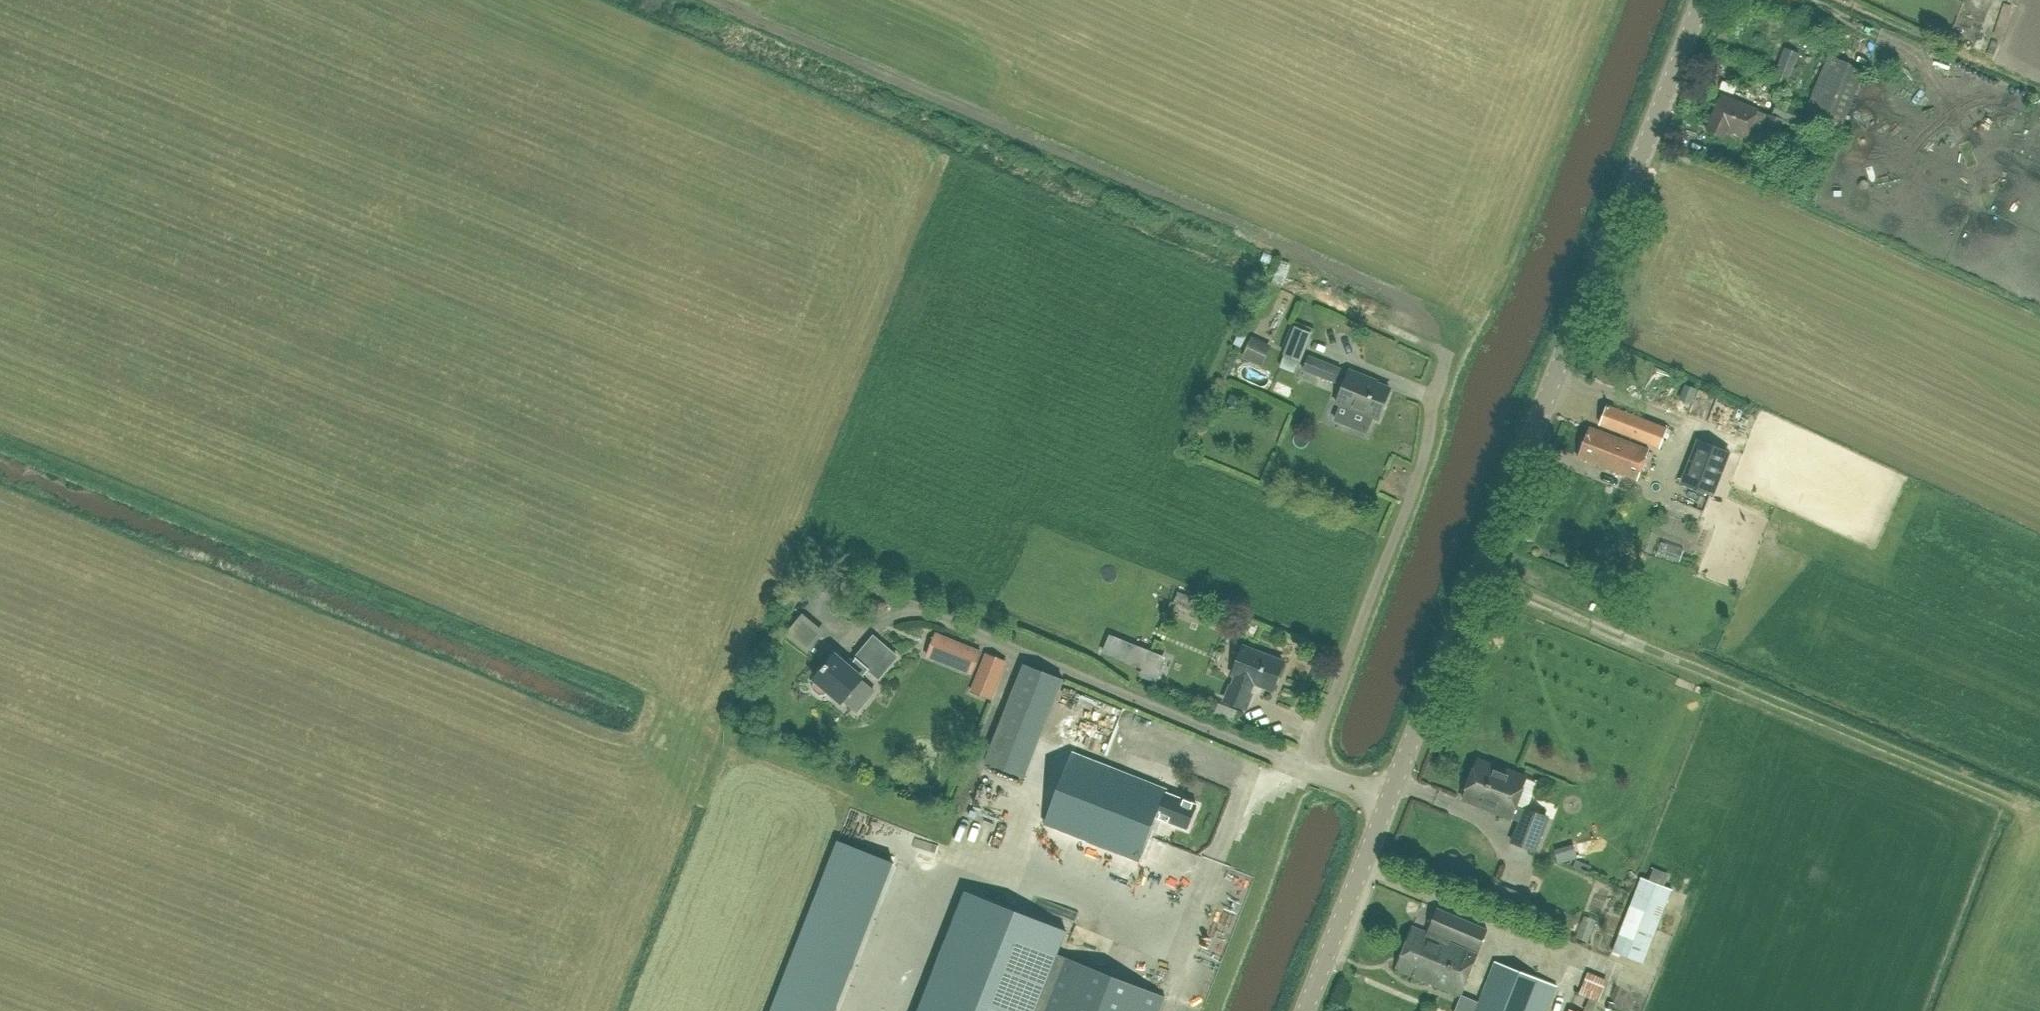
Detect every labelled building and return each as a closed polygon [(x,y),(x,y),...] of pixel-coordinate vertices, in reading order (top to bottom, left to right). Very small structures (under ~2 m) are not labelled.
[(1798,53),(1784,48),(1765,96),(1775,101),(1779,93),(1782,94),(1798,53)] [(1863,70),(1827,55),(1803,113),(1815,118),(1813,123),(1836,133),(1863,70)] [(1963,61),(1960,70),(1977,77),(1980,68),(1963,61)] [(1757,110),(1720,95),(1706,130),(1724,138),(1727,130),(1746,138),(1747,136),(1798,156),(1802,144),(1811,148),(1818,130),(1809,127),(1813,118),(1800,113),(1801,110),(1776,100),(1770,115),(1768,114),(1767,116),(1756,112),(1757,110)] [(1308,358),(1312,325),(1293,323),(1289,355),(1308,358)] [(1341,368),(1317,359),(1316,362),(1309,359),(1304,371),(1335,383),(1341,368)] [(1367,378),(1349,371),(1337,403),(1378,419),(1389,389),(1366,380),(1367,378)] [(1665,426),(1606,402),(1597,424),(1656,448),(1665,426)] [(1649,450),(1589,427),(1577,457),(1637,480),(1649,450)] [(1728,450),(1695,438),(1679,482),(1712,494),(1728,450)] [(935,633),(925,659),(971,676),(981,650),(935,633)] [(898,656),(872,635),(854,656),(854,657),(853,657),(851,661),(850,661),(851,661),(847,665),(833,654),(814,678),(815,680),(812,684),(812,690),(820,696),(825,695),(829,691),(841,702),(862,678),(862,677),(869,669),(868,668),(880,678),(898,656)] [(1283,662),(1243,646),(1232,675),(1236,676),(1232,687),(1230,687),(1225,700),(1245,708),(1251,695),(1248,693),(1252,682),(1272,690),(1283,662)] [(1006,663),(986,655),(971,692),(991,700),(1006,663)] [(1063,679),(1024,664),(1019,676),(1006,708),(984,762),(1023,777),(1063,679)] [(1166,790),(1072,753),(1044,824),(1139,861),(1156,817),(1187,829),(1197,805),(1165,793),(1166,790)] [(1526,778),(1477,760),(1469,780),(1465,782),(1462,790),(1464,794),(1462,799),(1520,821),(1511,842),(1534,851),(1547,817),(1524,809),(1524,810),(1515,806),(1526,778)] [(894,861),(839,839),(770,1010),(834,1010),(894,861)] [(1558,872),(1582,864),(1575,840),(1550,848),(1558,872)] [(1671,889),(1640,877),(1612,951),(1643,963),(1671,889)] [(919,1010),(1036,1010),(1068,931),(981,897),(937,1009),(922,1004),(919,1010)] [(1487,929),(1437,908),(1427,933),(1412,926),(1395,969),(1460,996),(1477,953),(1449,941),(1450,939),(1478,950),(1487,929)] [(1060,955),(1038,1010),(1159,1010),(1164,996),(1060,955)] [(1494,962),(1474,1010),(1547,1010),(1557,987),(1494,962)] [(1607,980),(1587,972),(1578,994),(1598,1002),(1607,980)]
